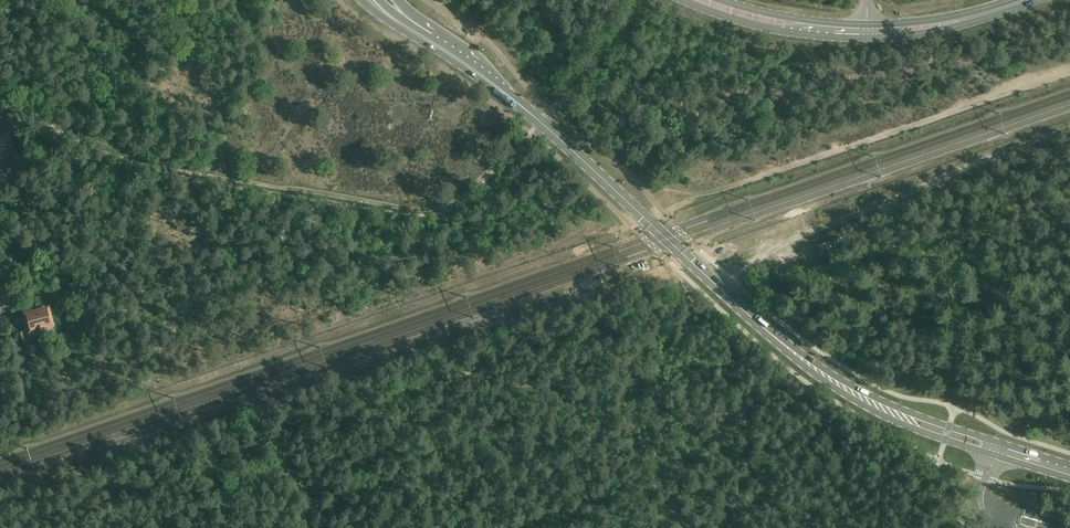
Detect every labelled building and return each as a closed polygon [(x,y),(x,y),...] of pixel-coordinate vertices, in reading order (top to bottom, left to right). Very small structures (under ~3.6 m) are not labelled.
[(815,246),(818,254),(819,256),(838,249),(835,239),(815,246)] [(30,332),(40,329),(41,331),(43,330),(42,328),(52,326),(47,309),(26,315),(30,332)]
